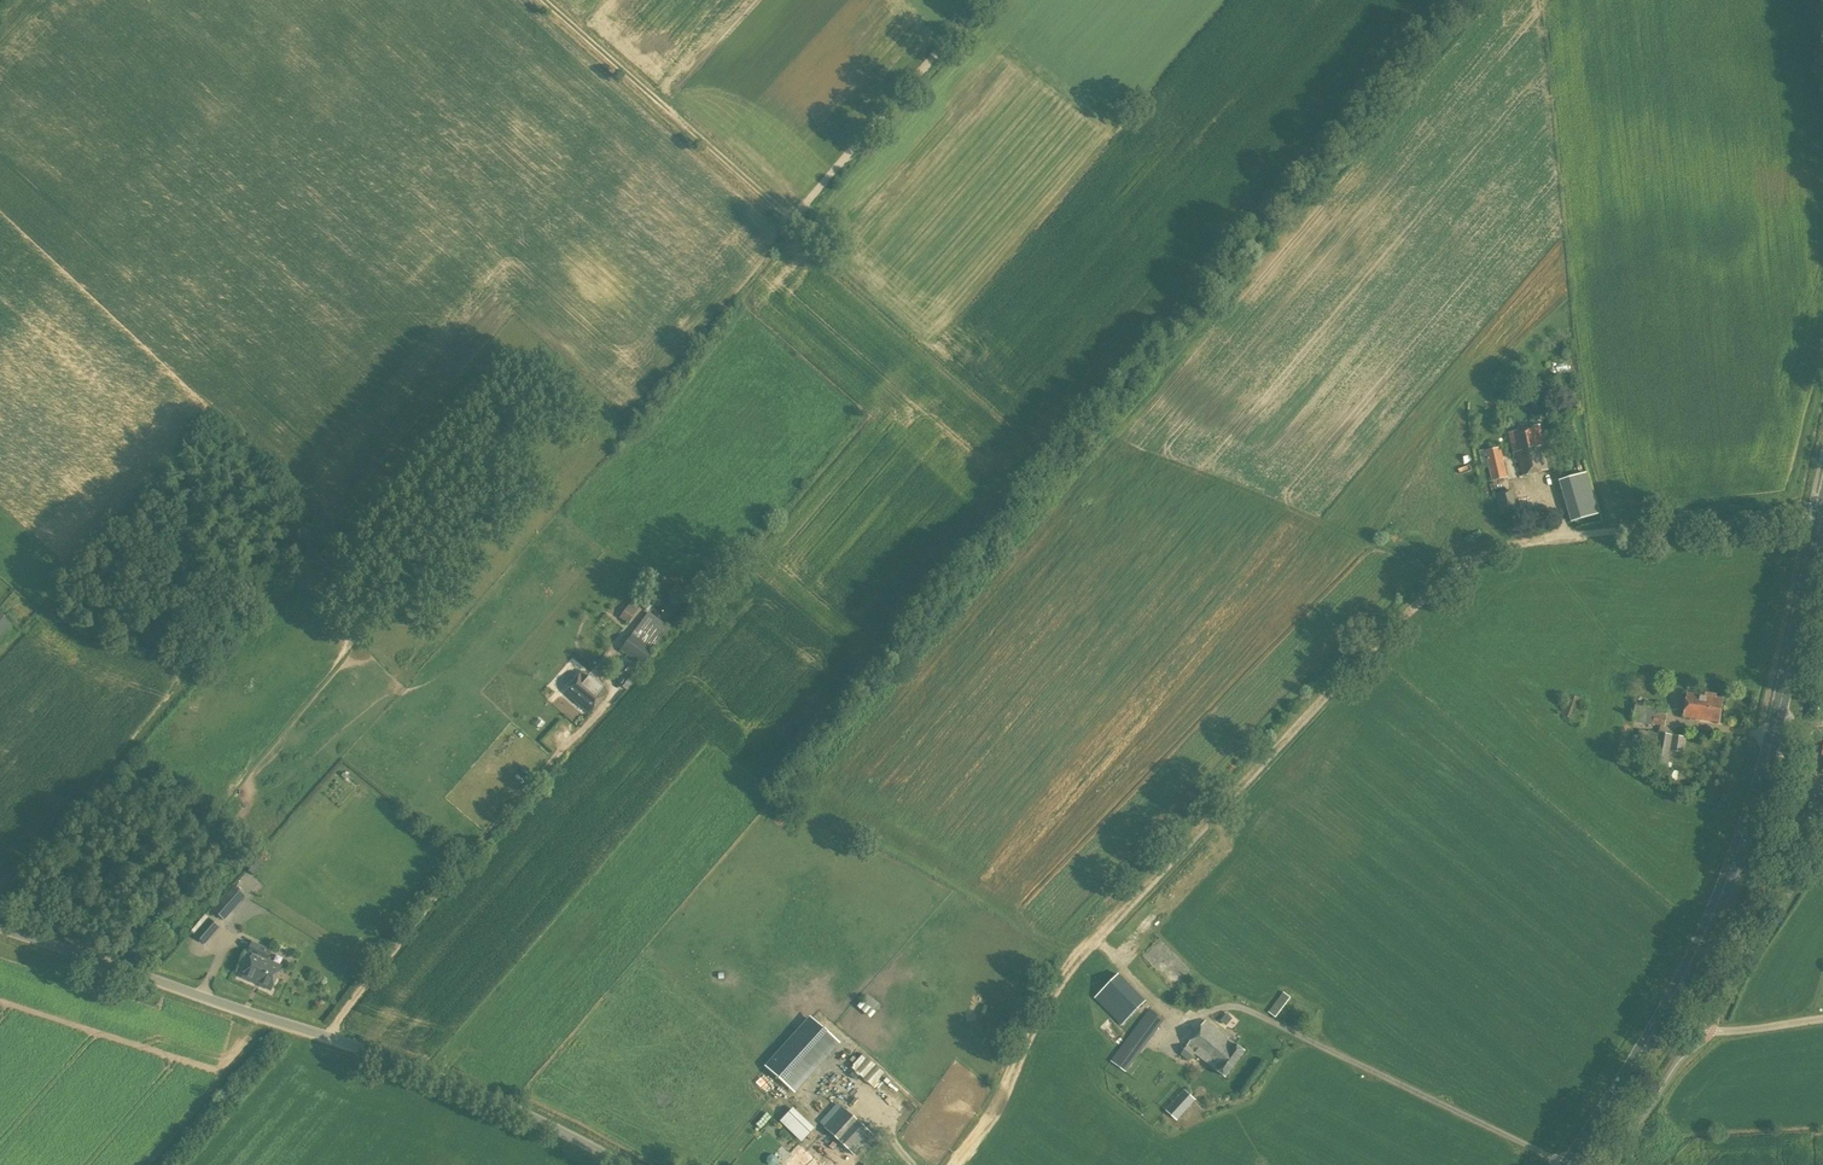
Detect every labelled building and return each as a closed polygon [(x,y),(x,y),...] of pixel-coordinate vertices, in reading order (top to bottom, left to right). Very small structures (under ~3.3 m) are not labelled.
[(1517,452),(1522,475),(1549,469),(1543,446),(1546,446),(1541,425),(1509,433),(1514,453),(1517,452)] [(1508,477),(1501,447),(1485,451),(1493,480),(1508,477)] [(1559,480),(1572,522),(1597,514),(1585,473),(1559,480)] [(1511,489),(1494,494),(1501,516),(1518,511),(1511,489)] [(632,599),(619,617),(627,624),(640,605),(632,599)] [(620,651),(641,666),(669,628),(648,612),(620,651)] [(12,624),(0,614),(0,638),(12,624)] [(565,693),(589,713),(606,692),(583,672),(565,693)] [(1685,717),(1720,722),(1723,699),(1689,693),(1685,717)] [(1579,698),(1568,694),(1561,714),(1572,718),(1579,698)] [(1669,705),(1637,700),(1633,723),(1654,726),(1654,725),(1665,727),(1669,705)] [(1658,733),(1645,731),(1642,753),(1653,756),(1652,768),(1668,771),(1671,751),(1684,753),(1686,737),(1658,731),(1658,733)] [(1674,781),(1673,789),(1680,790),(1681,786),(1678,782),(1674,781)] [(201,828),(207,822),(200,817),(195,822),(201,828)] [(263,865),(258,860),(248,872),(253,876),(263,865)] [(245,896),(234,887),(220,903),(231,912),(245,896)] [(224,920),(231,913),(220,903),(213,910),(224,920)] [(219,927),(205,915),(191,931),(205,945),(219,927)] [(241,977),(271,990),(281,968),(267,962),(271,951),(251,942),(247,952),(252,954),(241,977)] [(1094,999),(1121,1026),(1146,1001),(1119,973),(1094,999)] [(1267,1010),(1277,1018),(1292,998),(1281,990),(1267,1010)] [(865,993),(855,1005),(868,1017),(879,1004),(865,993)] [(1112,1061),(1126,1073),(1165,1021),(1150,1009),(1112,1061)] [(1227,1024),(1231,1016),(1224,1013),(1221,1021),(1227,1024)] [(837,1040),(812,1017),(767,1065),(789,1085),(810,1062),(813,1065),(837,1040)] [(1236,1044),(1206,1021),(1180,1054),(1190,1062),(1195,1054),(1216,1071),(1217,1070),(1226,1077),(1246,1051),(1236,1044)] [(870,1086),(883,1072),(860,1052),(848,1066),(870,1086)] [(1184,1090),(1180,1094),(1166,1110),(1178,1121),(1196,1100),(1184,1090)] [(799,1140),(812,1127),(790,1105),(777,1119),(799,1140)] [(854,1156),(873,1136),(842,1106),(824,1126),(854,1156)] [(802,1146),(785,1164),(823,1164),(802,1146)]
